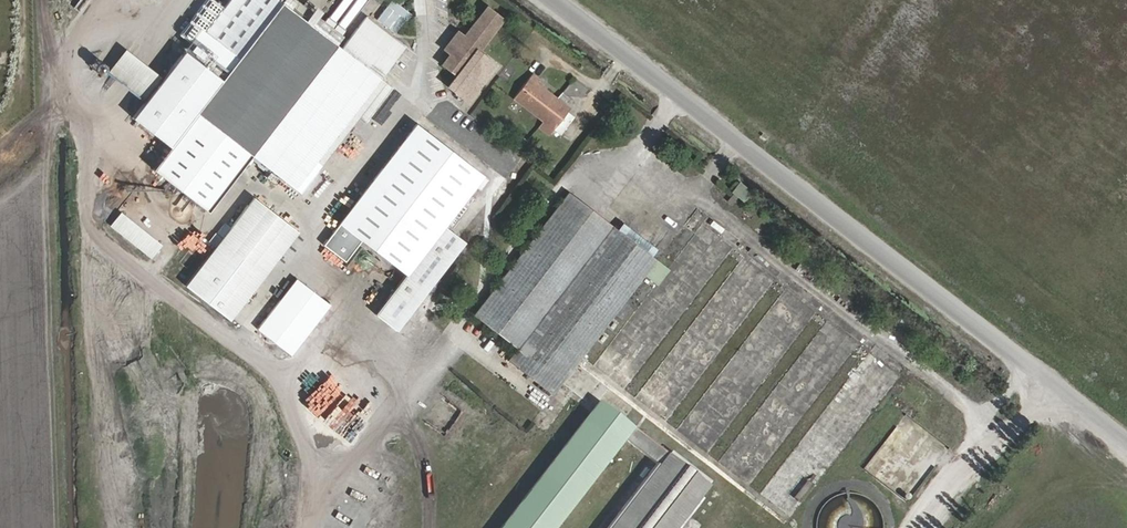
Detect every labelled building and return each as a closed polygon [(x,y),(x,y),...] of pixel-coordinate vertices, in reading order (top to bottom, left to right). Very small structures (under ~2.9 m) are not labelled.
[(168,146),(152,169),(213,214),(256,158),(302,194),(321,170),(314,164),(354,112),(366,121),(393,87),(380,78),(405,45),(387,31),(389,28),(396,34),(412,14),(394,0),(392,0),(377,19),(385,24),(383,28),(368,16),(342,49),(337,45),(344,35),(324,21),(319,29),(282,2),(283,0),(231,0),(207,32),(201,28),(189,42),(131,117),(168,146)] [(317,4),(307,19),(315,24),(325,9),(317,4)] [(478,50),(502,18),(487,6),(463,38),(457,34),(447,48),(454,53),(445,64),(459,74),(450,85),(469,99),(495,63),(478,50)] [(161,75),(127,48),(109,70),(143,97),(161,75)] [(540,74),(533,70),(512,99),(552,129),(572,103),(542,80),(540,74)] [(600,98),(597,106),(605,110),(608,101),(600,98)] [(570,141),(580,128),(566,118),(556,131),(570,141)] [(482,173),(415,122),(337,222),(406,273),(374,312),(395,328),(463,240),(443,225),(482,173)] [(732,191),(744,200),(752,189),(740,181),(732,191)] [(663,256),(569,187),(474,316),(521,350),(510,364),(558,399),(663,256)] [(498,210),(510,194),(504,190),(493,205),(498,210)] [(295,231),(251,197),(217,242),(262,275),(295,231)] [(161,242),(121,210),(110,225),(151,255),(161,242)] [(475,215),(472,222),(484,228),(487,222),(475,215)] [(262,275),(217,242),(183,285),(227,320),(262,275)] [(297,280),(259,329),(292,354),(330,305),(297,280)] [(336,372),(324,387),(341,401),(353,386),(336,372)] [(629,396),(525,527),(595,527),(659,447),(685,467),(637,527),(710,527),(744,486),(629,396)] [(330,423),(342,412),(337,406),(325,418),(330,423)]
